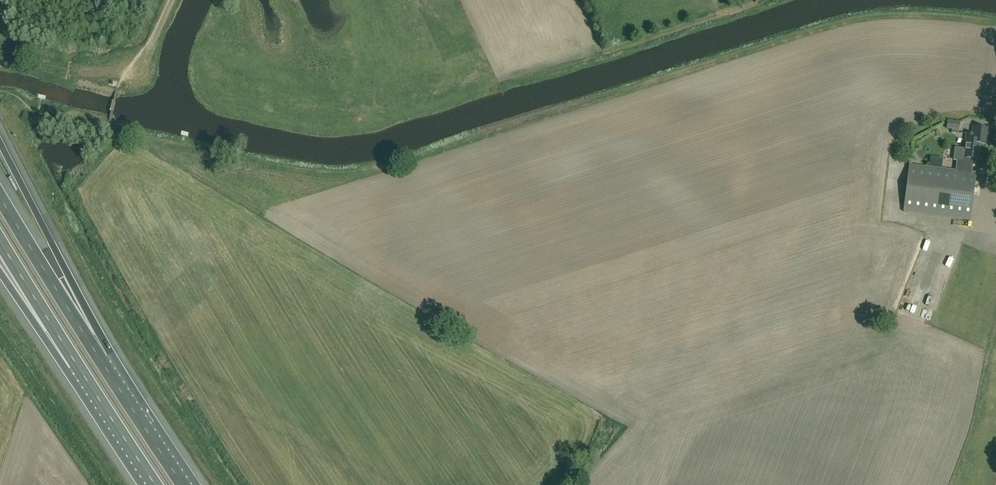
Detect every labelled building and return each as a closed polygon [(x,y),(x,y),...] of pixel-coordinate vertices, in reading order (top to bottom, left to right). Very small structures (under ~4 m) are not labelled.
[(953,130),(952,133),(959,134),(961,122),(949,121),(948,129),(953,130)] [(977,160),(979,144),(986,145),(986,138),(987,138),(988,129),(974,128),(973,135),(967,134),(965,148),(955,147),(954,161),(957,161),(955,171),(910,165),(904,212),(970,220),(976,173),(973,173),(974,167),(975,167),(975,160),(977,160)] [(914,299),(919,301),(923,292),(918,290),(914,299)]
